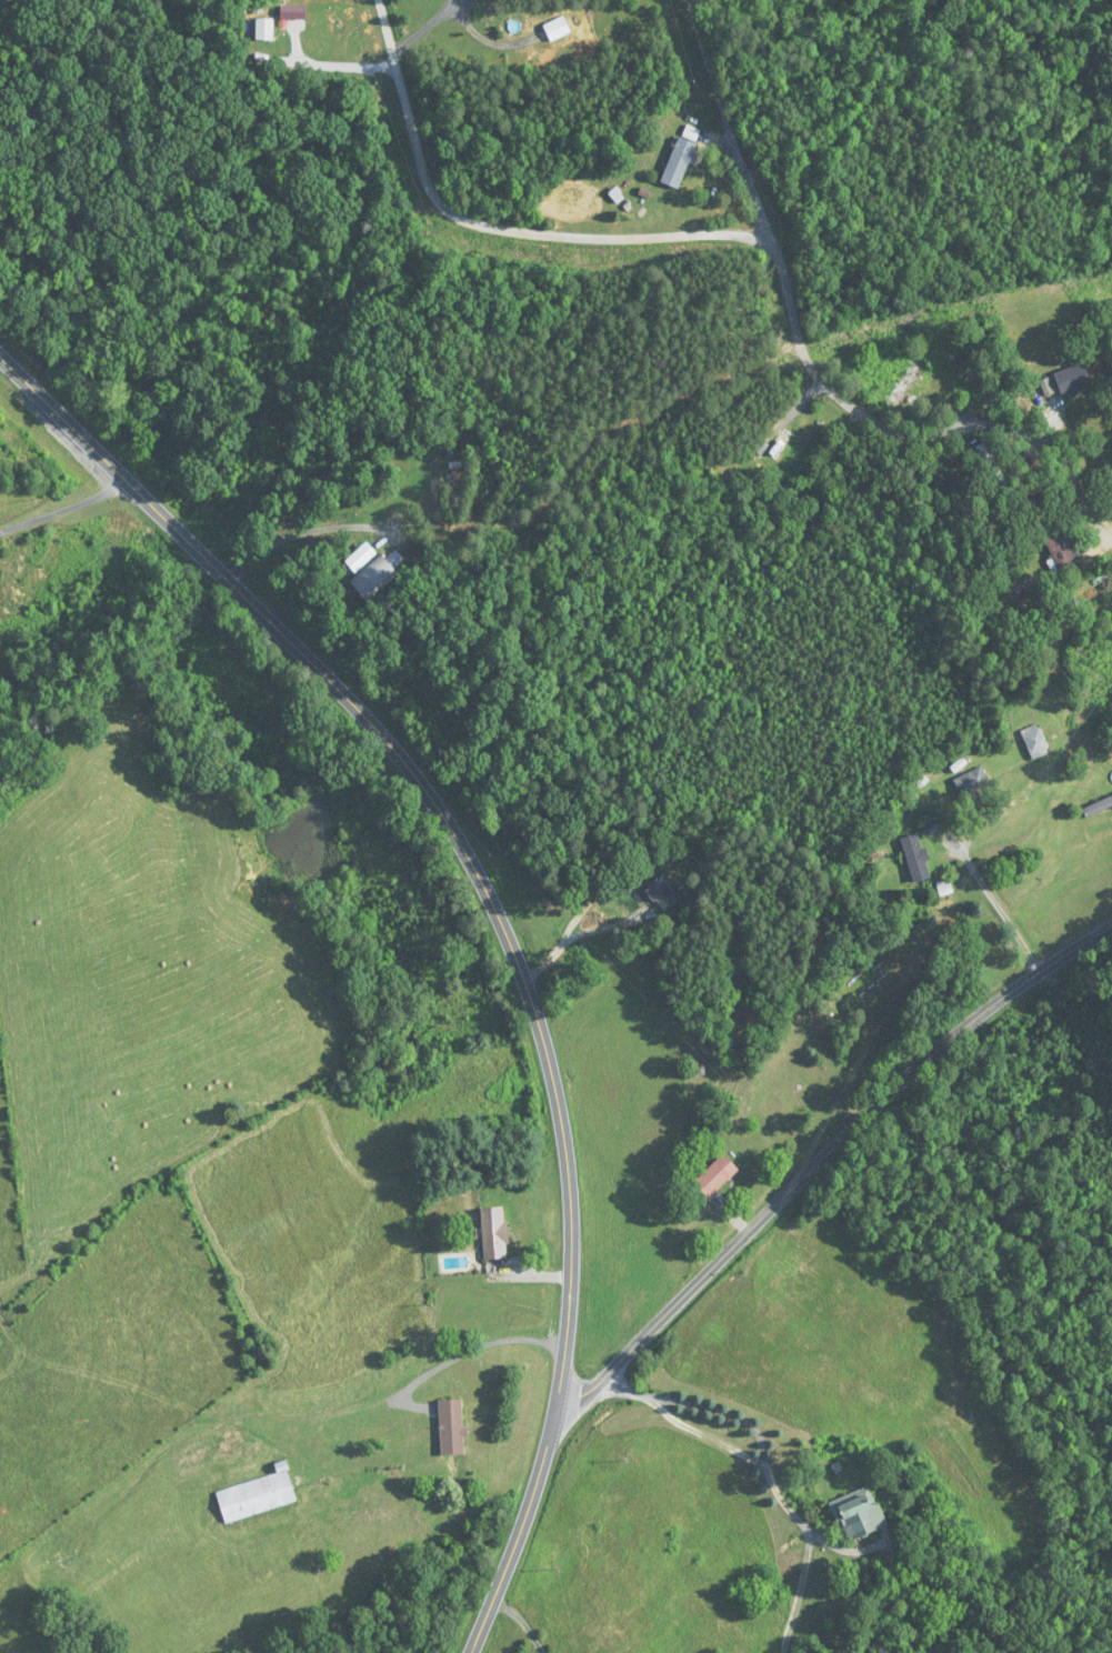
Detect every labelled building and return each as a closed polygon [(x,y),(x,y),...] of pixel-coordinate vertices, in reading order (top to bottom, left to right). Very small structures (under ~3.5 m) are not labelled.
[(273,41),(273,5),(256,5),(256,41),(273,41)] [(571,33),(563,16),(543,26),(551,43),(571,33)] [(697,145),(679,138),(660,182),(679,190),(697,145)] [(907,359),(900,356),(884,392),(891,395),(907,359)] [(1055,371),(1059,394),(1089,388),(1085,366),(1055,371)] [(759,462),(767,469),(797,433),(789,426),(759,462)] [(1044,540),(1059,571),(1079,561),(1064,531),(1044,540)] [(399,577),(383,555),(349,580),(366,603),(399,577)] [(1020,732),(1033,760),(1050,752),(1038,725),(1020,732)] [(954,781),(964,801),(991,788),(981,767),(954,781)] [(1083,808),(1090,826),(1111,818),(1111,798),(1083,808)] [(914,884),(932,878),(918,834),(900,839),(914,884)] [(644,892),(652,903),(662,895),(671,906),(684,896),(667,874),(644,892)] [(708,1200),(739,1170),(723,1154),(693,1184),(708,1200)] [(481,1209),(484,1256),(507,1254),(505,1242),(509,1241),(507,1222),(503,1222),(502,1206),(481,1209)] [(439,1401),(440,1455),(464,1455),(462,1400),(439,1401)] [(278,1475),(216,1493),(224,1523),(296,1502),(286,1466),(276,1469),(278,1475)] [(885,1527),(870,1487),(832,1501),(847,1541),(885,1527)]
